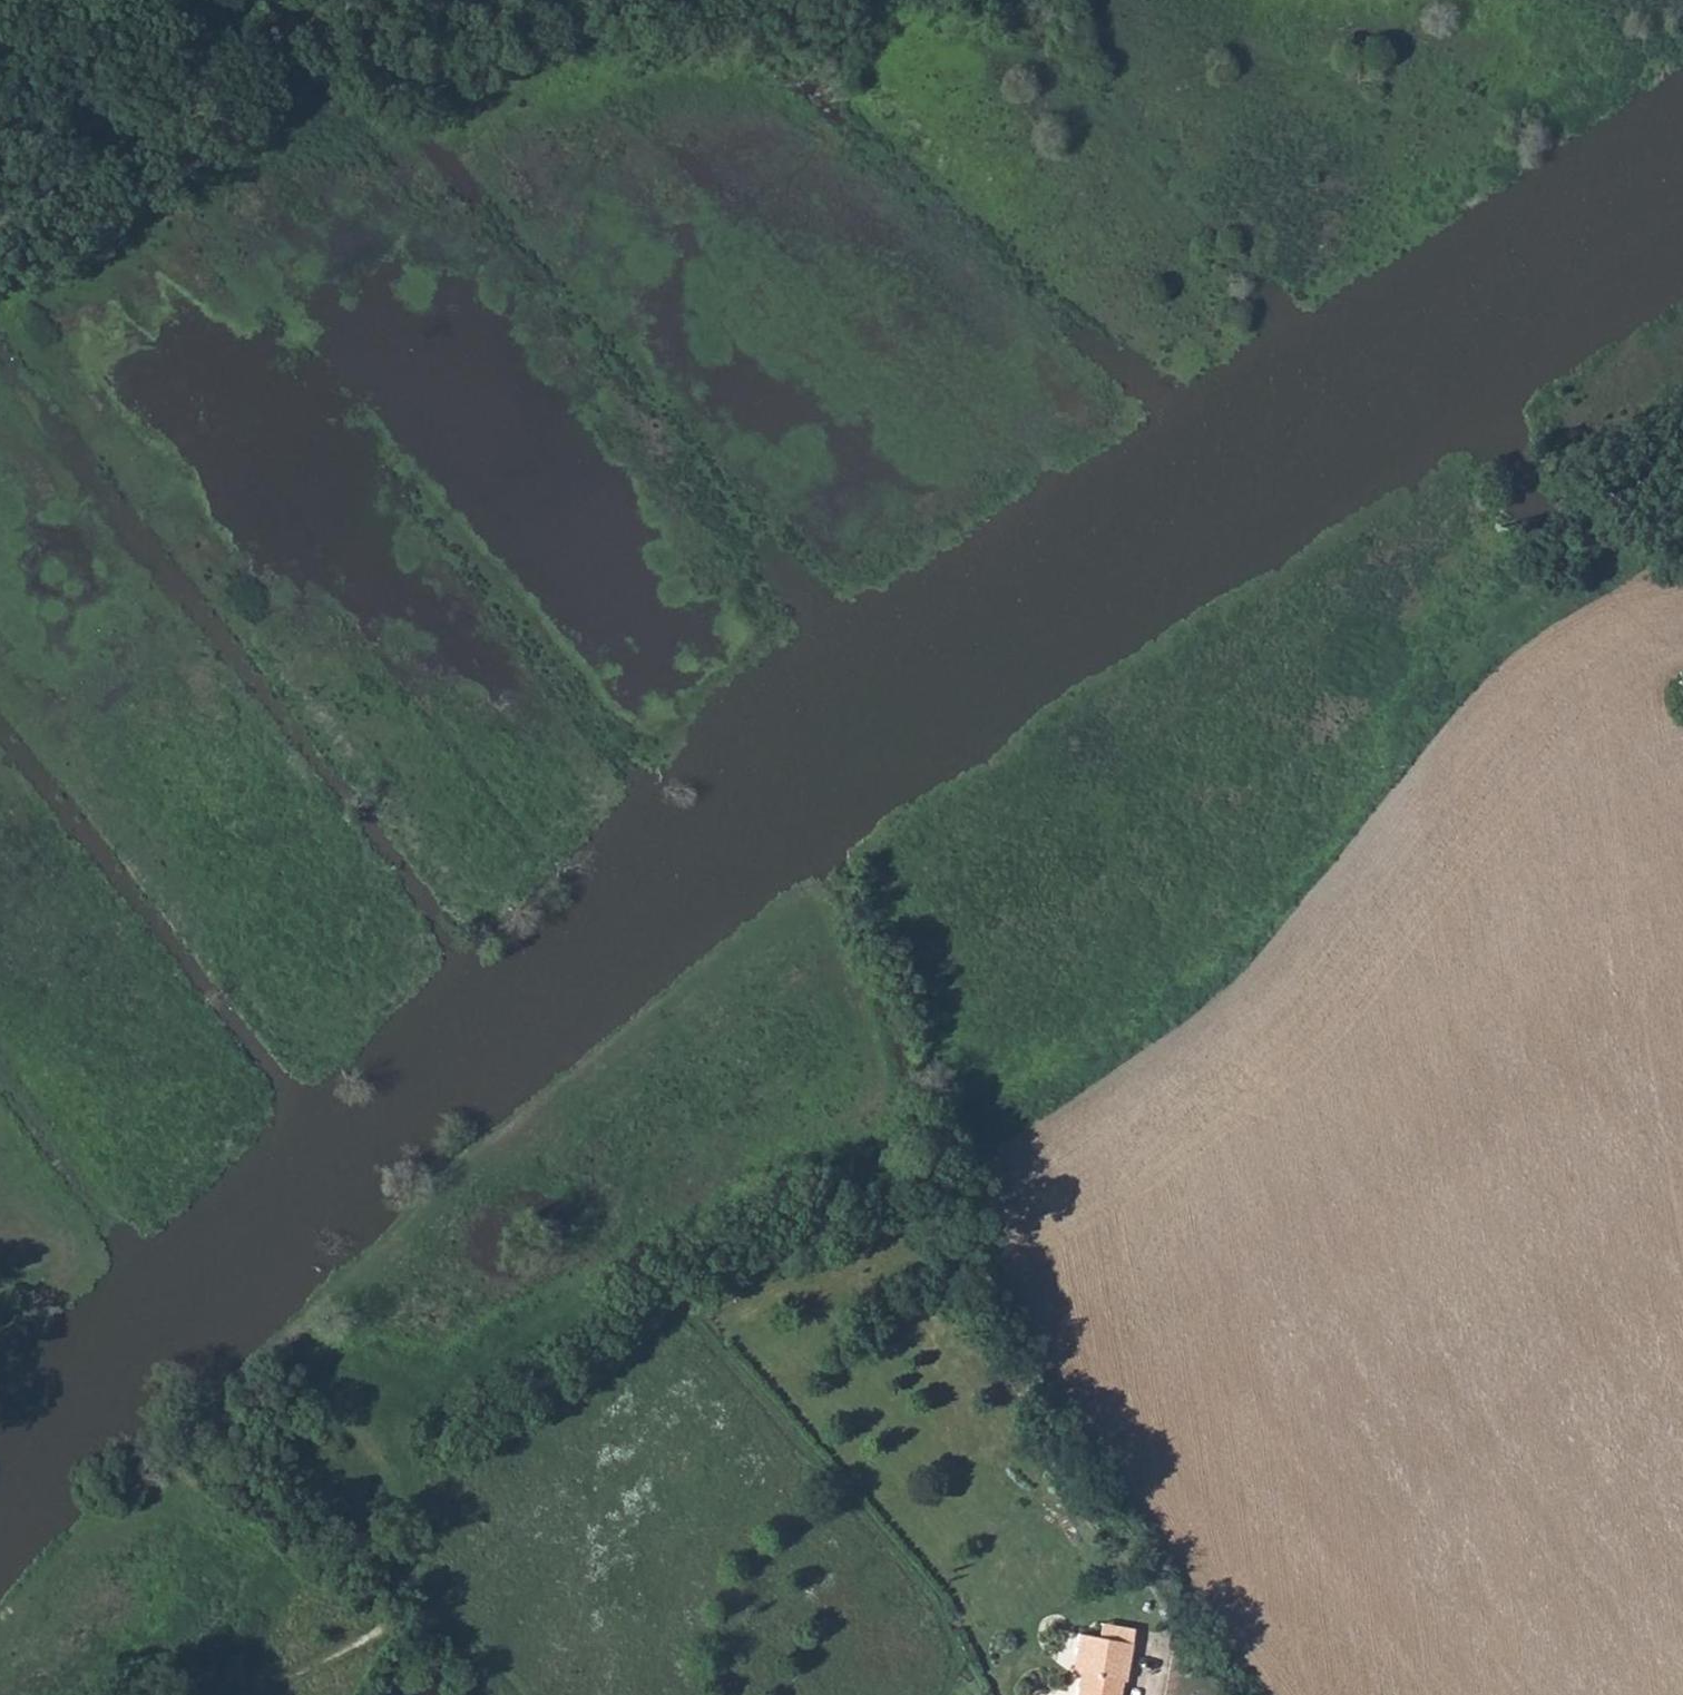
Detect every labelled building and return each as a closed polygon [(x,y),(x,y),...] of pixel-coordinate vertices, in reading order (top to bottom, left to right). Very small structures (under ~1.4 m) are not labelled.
[(1101,1623),(1099,1637),(1132,1643),(1134,1629),(1101,1623)] [(1122,1681),(1125,1681),(1132,1643),(1099,1637),(1078,1633),(1075,1654),(1092,1657),(1089,1674),(1080,1672),(1080,1673),(1076,1694),(1120,1694),(1122,1681)] [(1092,1657),(1075,1654),(1072,1672),(1080,1673),(1080,1672),(1089,1674),(1092,1657)]
